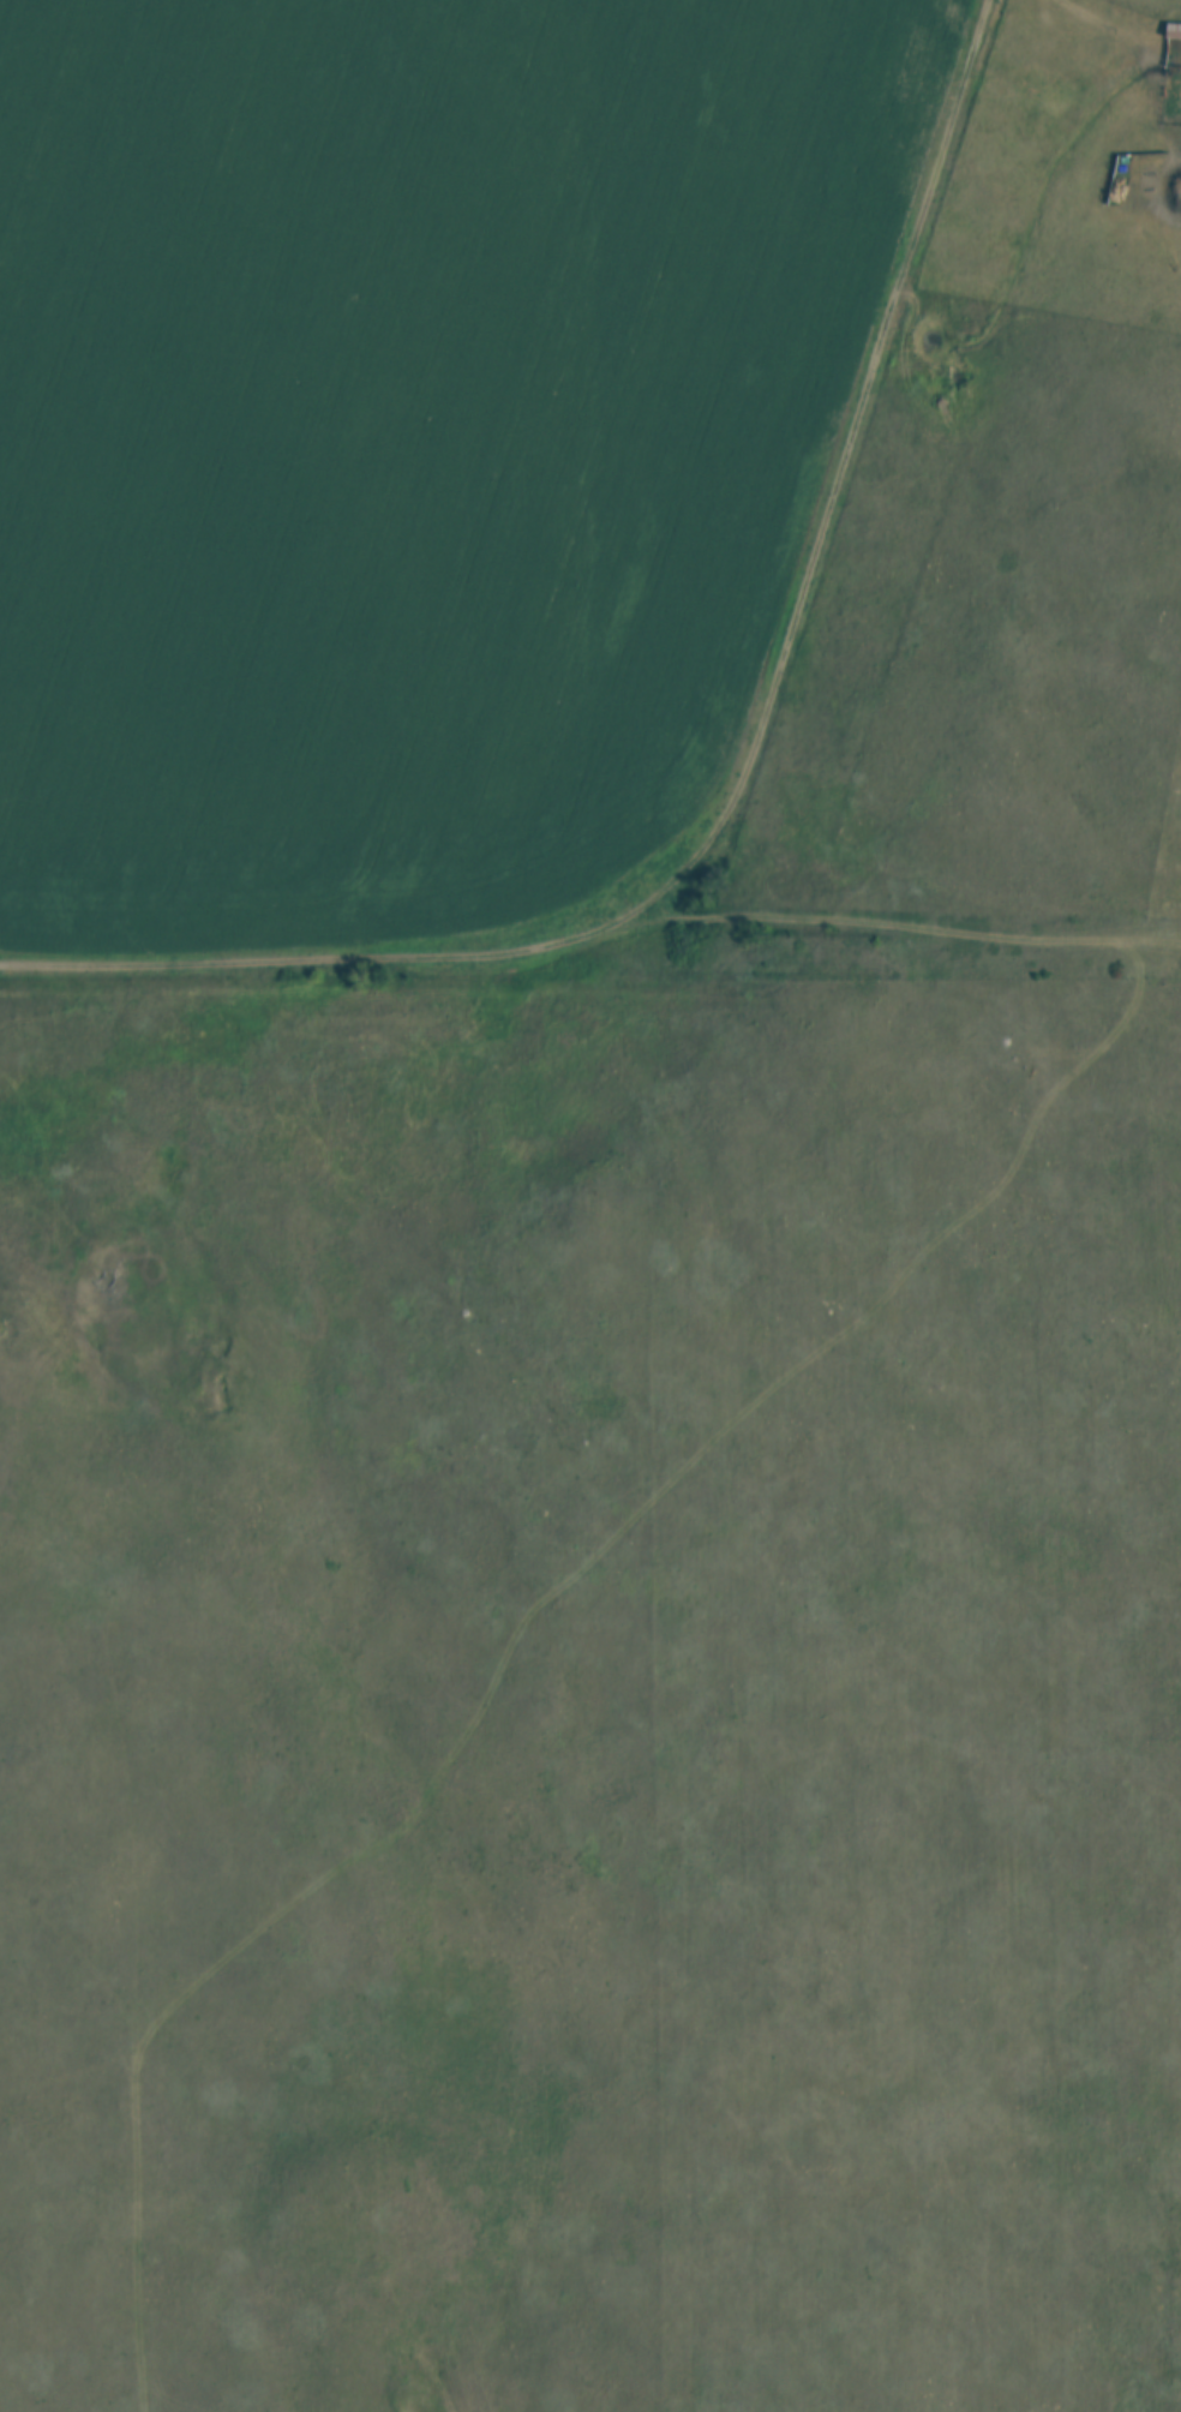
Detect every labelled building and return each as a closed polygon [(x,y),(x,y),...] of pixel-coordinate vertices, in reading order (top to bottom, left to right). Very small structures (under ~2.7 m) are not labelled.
[(1180,39),(1180,23),(1167,23),(1167,39),(1180,39)]
